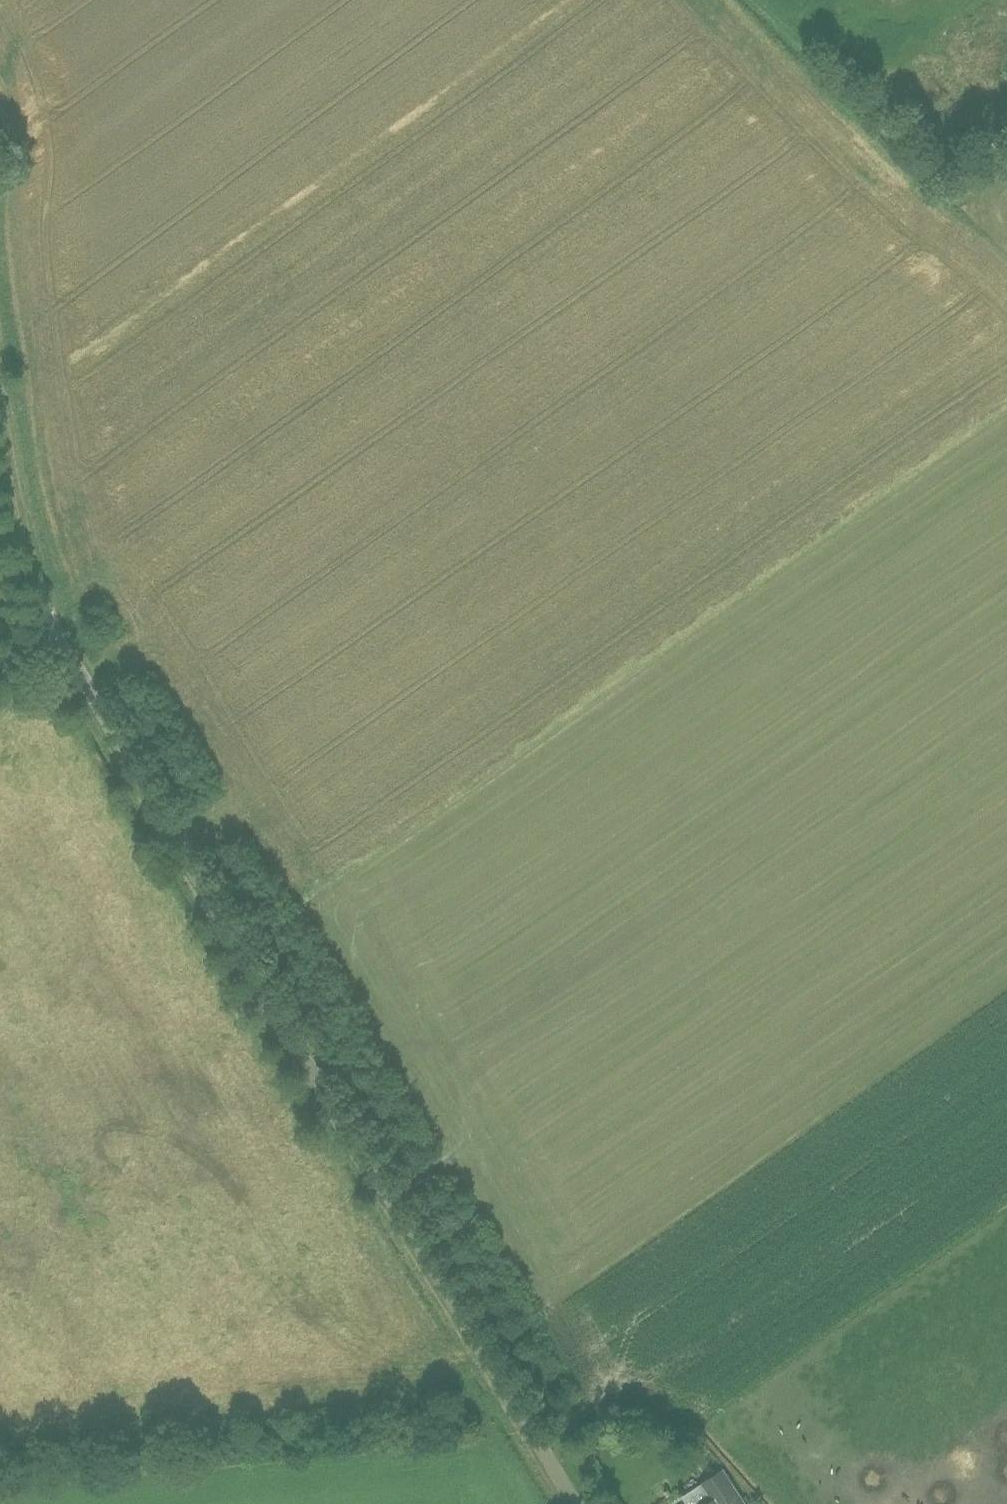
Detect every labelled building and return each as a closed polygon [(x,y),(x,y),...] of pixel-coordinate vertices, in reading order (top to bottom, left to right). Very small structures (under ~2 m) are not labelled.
[(989,21),(980,11),(971,19),(981,29),(989,21)] [(721,1470),(703,1482),(714,1499),(706,1503),(744,1503),(721,1470)]
